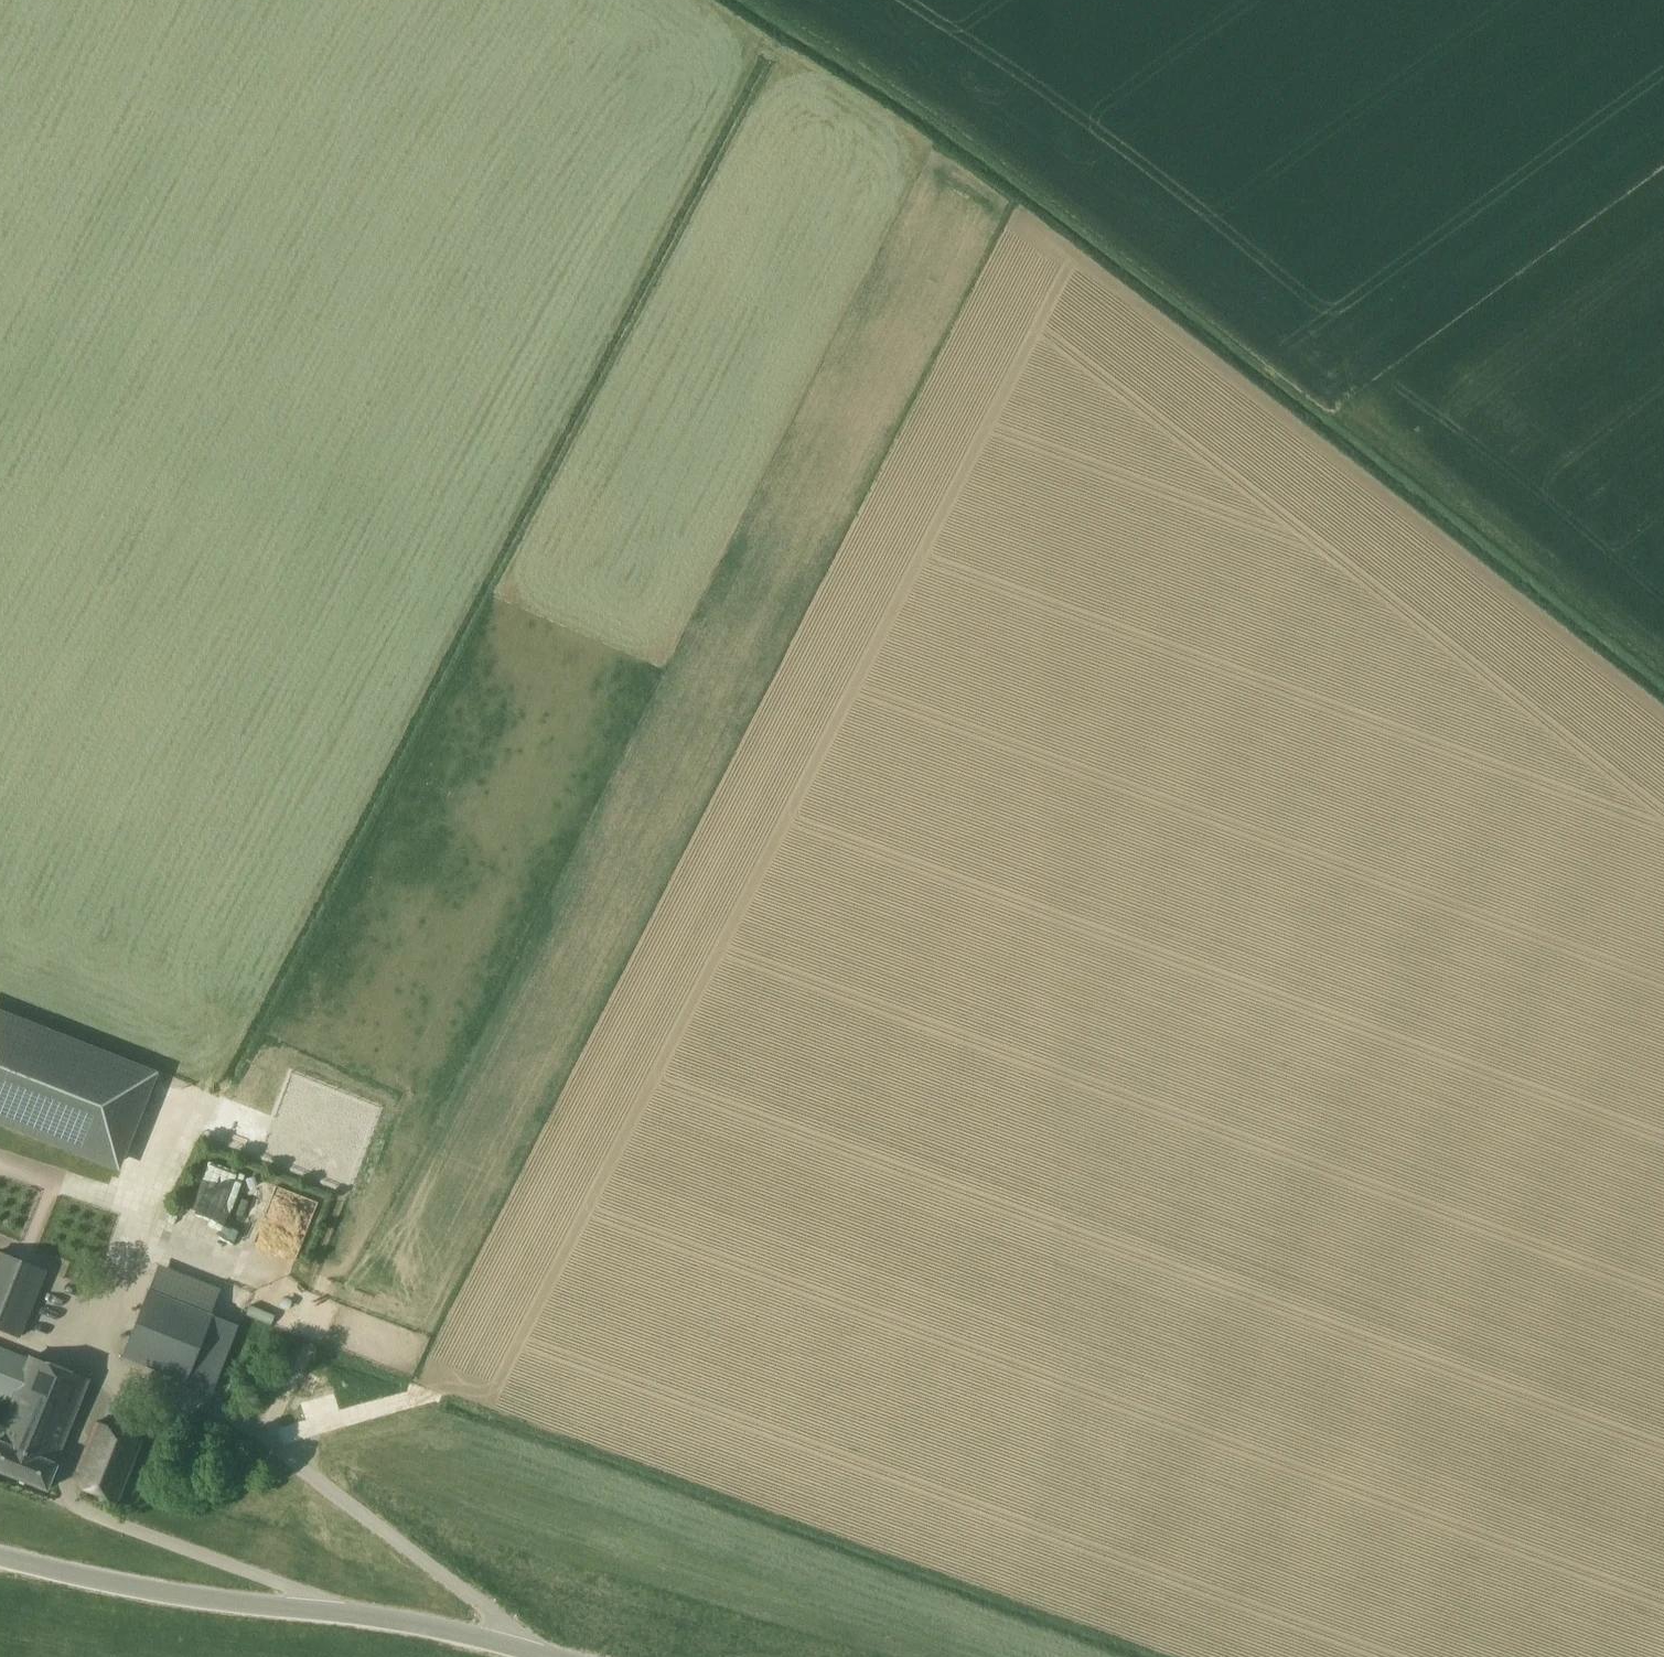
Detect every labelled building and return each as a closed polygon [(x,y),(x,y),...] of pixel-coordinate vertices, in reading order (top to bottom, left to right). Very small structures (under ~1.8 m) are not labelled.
[(0,1011),(0,1126),(109,1170),(150,1072),(0,1011)] [(213,1199),(241,1211),(253,1182),(224,1171),(213,1199)] [(264,1217),(283,1225),(279,1236),(300,1245),(317,1201),(276,1186),(264,1217)] [(0,1252),(0,1327),(18,1334),(44,1269),(0,1252)] [(238,1325),(148,1290),(121,1356),(211,1392),(238,1325)] [(45,1490),(54,1465),(52,1465),(85,1380),(27,1358),(26,1361),(0,1350),(0,1400),(11,1404),(0,1432),(0,1472),(45,1490)] [(175,1396),(206,1407),(211,1393),(180,1382),(175,1396)] [(141,1440),(95,1422),(74,1476),(120,1494),(141,1440)]
